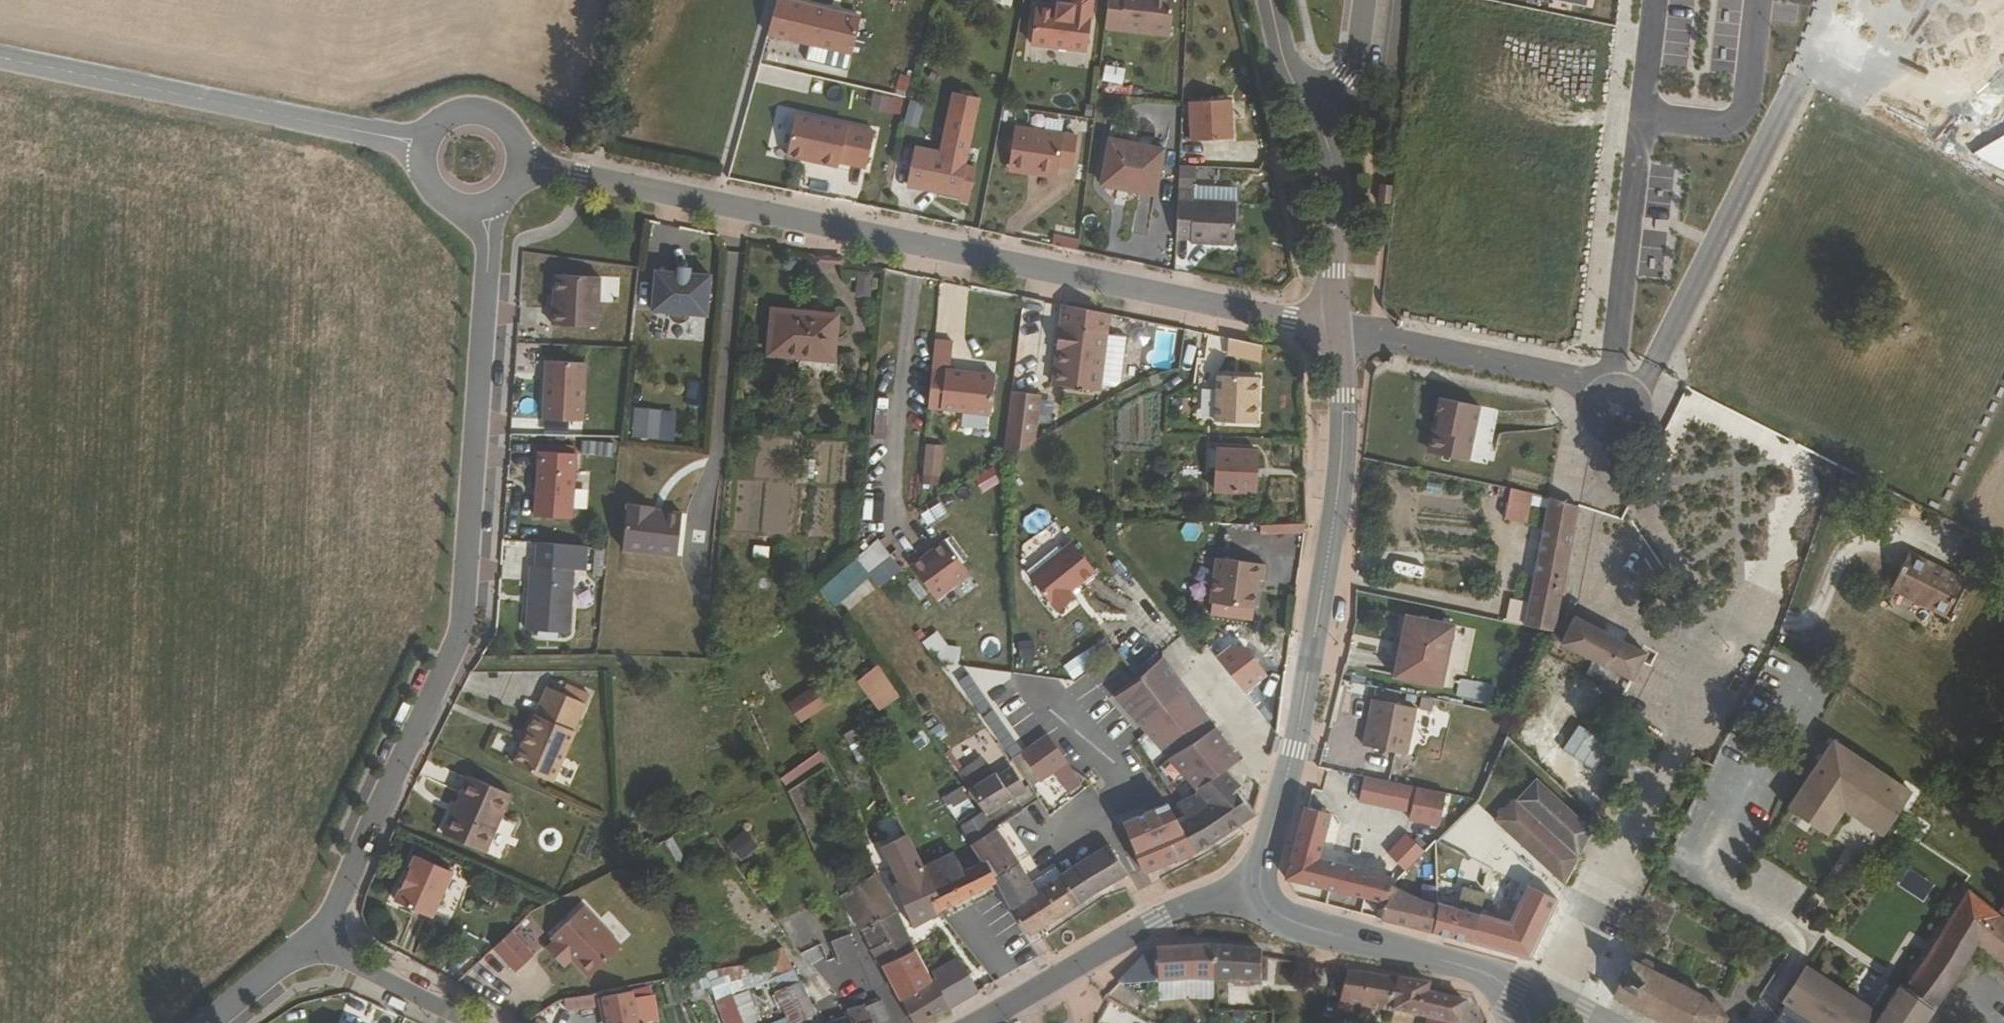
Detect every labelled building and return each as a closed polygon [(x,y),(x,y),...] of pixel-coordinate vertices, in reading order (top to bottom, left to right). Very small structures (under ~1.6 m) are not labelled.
[(784,0),(777,0),(768,34),(849,57),(860,21),(784,0)] [(1094,0),(1072,0),(1071,6),(1058,5),(1057,12),(1037,9),(1032,47),(1087,54),(1094,0)] [(1105,29),(1169,39),(1175,0),(1109,0),(1105,29)] [(1121,94),(1124,68),(1103,66),(1100,92),(1121,94)] [(1232,98),(1192,100),(1195,140),(1234,137),(1232,98)] [(818,161),(817,163),(838,168),(839,163),(865,169),(874,133),(796,114),(786,156),(806,161),(807,158),(818,161)] [(955,196),(964,198),(970,169),(960,166),(970,122),(943,116),(935,156),(915,152),(908,186),(955,196)] [(1074,135),(1059,132),(1058,139),(1010,132),(1006,164),(1053,170),(1055,164),(1069,165),(1074,135)] [(1156,193),(1164,147),(1112,138),(1104,184),(1156,193)] [(1053,175),(1053,170),(1006,164),(1006,169),(1053,175)] [(1194,187),(1195,165),(1180,165),(1177,238),(1191,239),(1191,245),(1234,246),(1235,205),(1193,203),(1194,187)] [(1394,181),(1382,180),(1380,199),(1392,200),(1394,181)] [(1236,189),(1194,187),(1193,203),(1235,205),(1236,189)] [(680,273),(679,279),(679,281),(691,282),(691,280),(692,274),(680,273)] [(553,325),(598,329),(602,280),(557,275),(553,325)] [(679,281),(679,279),(657,277),(653,317),(672,318),(671,323),(673,326),(678,328),(685,328),(688,325),(691,320),(708,321),(712,282),(691,280),(691,282),(679,281)] [(1108,314),(1064,305),(1056,351),(1062,353),(1057,387),(1095,393),(1096,388),(1104,338),(1108,314)] [(776,311),(772,354),(835,359),(839,316),(776,311)] [(1127,342),(1104,338),(1096,388),(1109,390),(1117,386),(1123,357),(1124,357),(1127,342)] [(1264,345),(1232,339),(1231,353),(1263,360),(1264,345)] [(954,350),(935,348),(928,416),(985,425),(991,384),(952,378),(954,350)] [(1062,353),(1056,351),(1051,386),(1057,387),(1062,353)] [(542,419),(580,422),(584,363),(546,361),(542,419)] [(1262,376),(1221,373),(1217,419),(1259,423),(1262,376)] [(1036,399),(1011,395),(1000,461),(1029,445),(1036,399)] [(1433,430),(1428,433),(1425,447),(1427,452),(1468,461),(1481,407),(1436,396),(1432,414),(1436,416),(1433,430)] [(630,432),(674,434),(675,408),(631,406),(630,432)] [(937,484),(942,444),(923,442),(919,482),(937,484)] [(1259,451),(1220,448),(1219,491),(1258,492),(1259,451)] [(536,513),(572,516),(577,452),(542,450),(536,513)] [(971,475),(979,491),(1001,480),(993,464),(971,475)] [(1524,522),(1530,494),(1511,489),(1504,520),(1524,522)] [(1553,632),(1578,508),(1549,498),(1524,624),(1553,632)] [(653,506),(628,503),(623,547),(677,555),(682,513),(653,509),(653,506)] [(970,572),(947,540),(912,565),(936,597),(970,572)] [(1094,569),(1073,541),(1032,573),(1058,607),(1074,595),(1069,588),(1094,569)] [(1926,603),(1924,608),(1945,618),(1964,579),(1947,570),(1945,574),(1931,568),(1933,563),(1910,552),(1891,591),(1895,593),(1897,588),(1926,603)] [(870,570),(858,555),(833,578),(839,586),(844,594),(870,570)] [(1267,564),(1213,557),(1207,601),(1256,608),(1260,579),(1265,579),(1267,564)] [(1945,574),(1947,570),(1933,563),(1931,568),(1945,574)] [(569,630),(575,567),(532,564),(527,628),(569,630)] [(833,578),(822,589),(828,597),(839,586),(833,578)] [(1895,593),(1924,608),(1926,603),(1897,588),(1895,593)] [(1454,623),(1406,612),(1391,676),(1439,687),(1454,623)] [(1574,619),(1560,642),(1633,680),(1645,654),(1574,619)] [(956,653),(937,628),(920,641),(938,666),(956,653)] [(982,652),(997,654),(1000,638),(984,635),(982,652)] [(1062,664),(1072,678),(1088,667),(1078,653),(1062,664)] [(878,710),(899,693),(876,663),(854,679),(878,710)] [(1151,665),(1137,677),(1111,697),(1141,730),(1181,697),(1151,665)] [(1490,702),(1494,683),(1458,677),(1455,696),(1490,702)] [(797,721),(826,705),(814,683),(784,699),(797,721)] [(527,743),(524,741),(515,761),(553,779),(577,730),(575,729),(588,701),(551,684),(531,727),(534,729),(527,743)] [(1165,757),(1209,730),(1181,697),(1141,730),(1165,757)] [(1414,710),(1371,701),(1361,747),(1405,756),(1414,710)] [(531,727),(524,741),(527,743),(534,729),(531,727)] [(1193,788),(1222,770),(1218,765),(1230,753),(1209,730),(1165,757),(1193,788)] [(1037,783),(1065,765),(1049,737),(1019,756),(1037,783)] [(1914,789),(1832,740),(1789,810),(1831,836),(1846,809),(1886,834),(1914,789)] [(817,751),(780,777),(783,783),(821,757),(817,751)] [(1027,787),(1012,767),(994,778),(980,761),(959,775),(987,813),(1027,787)] [(1257,814),(1233,791),(1237,786),(1222,770),(1193,788),(1197,793),(1175,804),(1184,816),(1176,820),(1195,854),(1210,846),(1257,814)] [(513,796),(473,775),(444,831),(484,852),(513,796)] [(1580,860),(1594,832),(1537,776),(1515,800),(1513,798),(1493,819),(1519,843),(1538,822),(1580,860)] [(1438,826),(1446,794),(1364,777),(1359,800),(1411,812),(1409,819),(1438,826)] [(799,781),(787,790),(800,816),(812,810),(799,781)] [(1394,885),(1396,878),(1321,857),(1334,811),(1310,804),(1306,818),(1290,875),(1389,900),(1394,885)] [(971,840),(993,828),(981,811),(961,825),(971,840)] [(1178,863),(1195,854),(1176,820),(1129,840),(1141,872),(1143,876),(1176,861),(1178,863)] [(1566,886),(1580,860),(1538,822),(1519,843),(1566,886)] [(724,843),(739,859),(757,844),(742,827),(724,843)] [(997,875),(1016,863),(993,828),(971,840),(984,858),(988,857),(997,875)] [(914,926),(940,910),(928,890),(935,886),(922,866),(907,833),(883,846),(896,871),(901,880),(894,884),(914,926)] [(1407,874),(1426,854),(1407,836),(1389,856),(1407,874)] [(1100,891),(1128,878),(1115,857),(1108,847),(1060,877),(1079,904),(1100,891)] [(451,869),(416,851),(394,896),(429,914),(451,869)] [(940,910),(998,879),(997,875),(988,857),(984,858),(963,871),(953,853),(922,866),(935,886),(928,890),(940,910)] [(1031,934),(1079,904),(1060,877),(1035,892),(1016,863),(997,875),(998,879),(1005,892),(1026,926),(1031,934)] [(1906,868),(1894,893),(1921,906),(1933,881),(1906,868)] [(890,876),(894,884),(901,880),(896,871),(890,876)] [(882,963),(913,947),(896,912),(893,913),(873,877),(840,897),(860,932),(859,932),(882,963)] [(1383,918),(1430,930),(1437,906),(1420,902),(1394,885),(1389,900),(1383,918)] [(2000,911),(1971,888),(1906,989),(1935,1008),(1980,941),(2000,911)] [(1530,957),(1556,906),(1523,889),(1512,911),(1525,920),(1519,938),(1478,925),(1481,915),(1437,904),(1437,906),(1430,930),(1530,957)] [(556,937),(598,976),(624,946),(583,908),(556,937)] [(2000,911),(1980,941),(2003,961),(2003,914),(2000,911)] [(1043,954),(1031,934),(1026,926),(1009,936),(1027,964),(1043,954)] [(511,932),(495,948),(519,972),(535,956),(511,932)] [(856,949),(848,933),(829,943),(836,958),(856,949)] [(594,979),(598,976),(556,937),(553,940),(558,943),(550,952),(567,969),(574,961),(594,979)] [(816,942),(801,954),(812,968),(827,956),(816,942)] [(901,999),(930,983),(913,947),(882,963),(901,999)] [(1213,977),(1213,947),(1148,951),(1116,983),(1213,977)] [(1259,983),(1262,953),(1213,947),(1213,977),(1259,983)] [(856,949),(836,958),(838,964),(858,955),(856,949)] [(1667,1022),(1728,1022),(1730,1018),(1715,993),(1709,999),(1634,960),(1616,996),(1667,1022)] [(951,1008),(980,991),(976,983),(959,962),(933,977),(935,980),(951,1008)] [(1935,1008),(1906,989),(1900,985),(1879,1018),(1806,964),(1781,1004),(1779,1003),(1772,1013),(1777,1017),(1772,1022),(1926,1022),(1935,1008)] [(806,1018),(786,973),(765,982),(781,1022),(796,1022),(806,1018)] [(1369,978),(1349,975),(1339,1017),(1359,1020),(1361,1008),(1369,978)] [(1369,978),(1361,1008),(1430,1020),(1450,1022),(1461,1022),(1464,1004),(1427,997),(1428,988),(1369,978)] [(951,1008),(935,980),(930,983),(901,999),(913,1022),(926,1022),(951,1008)] [(563,997),(565,1010),(596,1006),(599,1022),(640,1022),(634,986),(563,997)] [(883,1008),(880,1002),(866,1007),(872,1022),(889,1022),(883,1008)] [(866,1007),(865,1004),(846,1009),(848,1017),(850,1022),(872,1022),(866,1007)]
